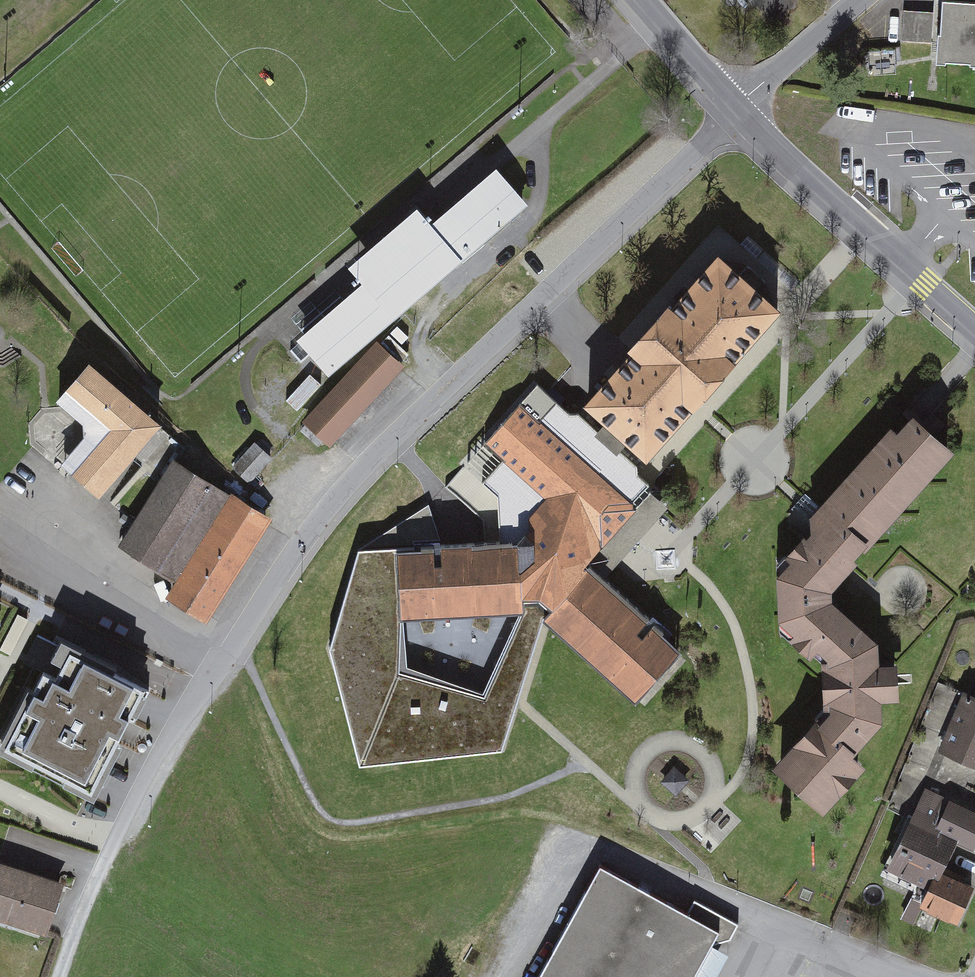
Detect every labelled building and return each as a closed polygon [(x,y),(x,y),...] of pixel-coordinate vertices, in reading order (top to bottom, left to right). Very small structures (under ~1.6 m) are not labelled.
[(954,10),(952,44),(947,44),(946,74),(957,75),(957,72),(974,72),(974,11),(954,10)] [(536,214),(504,176),(438,232),(425,216),(353,276),(367,292),(301,348),(333,386),(536,214)] [(727,264),(593,413),(614,432),(647,461),(656,470),(704,418),(709,423),(751,376),(746,371),(791,322),(727,264)] [(335,454),(410,373),(382,348),(308,429),(335,454)] [(31,430),(34,451),(62,476),(67,471),(107,508),(171,437),(98,371),(63,409),(63,414),(46,415),(31,430)] [(286,395),(297,406),(322,382),(311,371),(286,395)] [(362,552),(340,653),(368,777),(508,753),(550,625),(645,711),(697,653),(597,565),(625,534),(659,495),(637,473),(647,461),(614,432),(603,445),(543,392),(491,453),(548,505),(524,543),(460,543),(457,537),(420,538),(418,546),(404,545),(403,549),(362,552)] [(830,716),(778,772),(834,824),(877,775),(864,765),(894,731),(892,710),(911,709),(908,673),(890,673),(889,650),(841,609),(842,598),(869,570),(866,568),(966,462),(945,442),(953,433),(936,417),(927,427),(919,419),(820,524),(821,539),(786,576),(788,638),(827,675),(830,716)] [(277,466),(259,449),(236,474),(254,491),(277,466)] [(213,632),(278,527),(179,467),(125,555),(181,590),(171,607),(213,632)] [(19,625),(0,615),(0,660),(19,625)] [(165,682),(63,629),(0,750),(0,755),(100,806),(165,682)] [(970,700),(947,761),(949,761),(974,772),(974,702),(970,700)] [(949,761),(934,796),(974,813),(974,772),(949,761)] [(953,877),(965,852),(974,856),(974,813),(934,796),(928,792),(889,879),(903,885),(901,891),(933,906),(947,874),(953,877)] [(1,866),(0,869),(0,924),(52,941),(69,888),(1,866)] [(692,919),(676,911),(607,873),(550,976),(704,976),(718,951),(736,947),(744,932),(699,907),(692,919)] [(974,910),(974,891),(973,890),(974,886),(953,877),(947,874),(933,906),(928,917),(965,933),(974,910)] [(704,976),(727,976),(736,961),(718,951),(704,976)]
